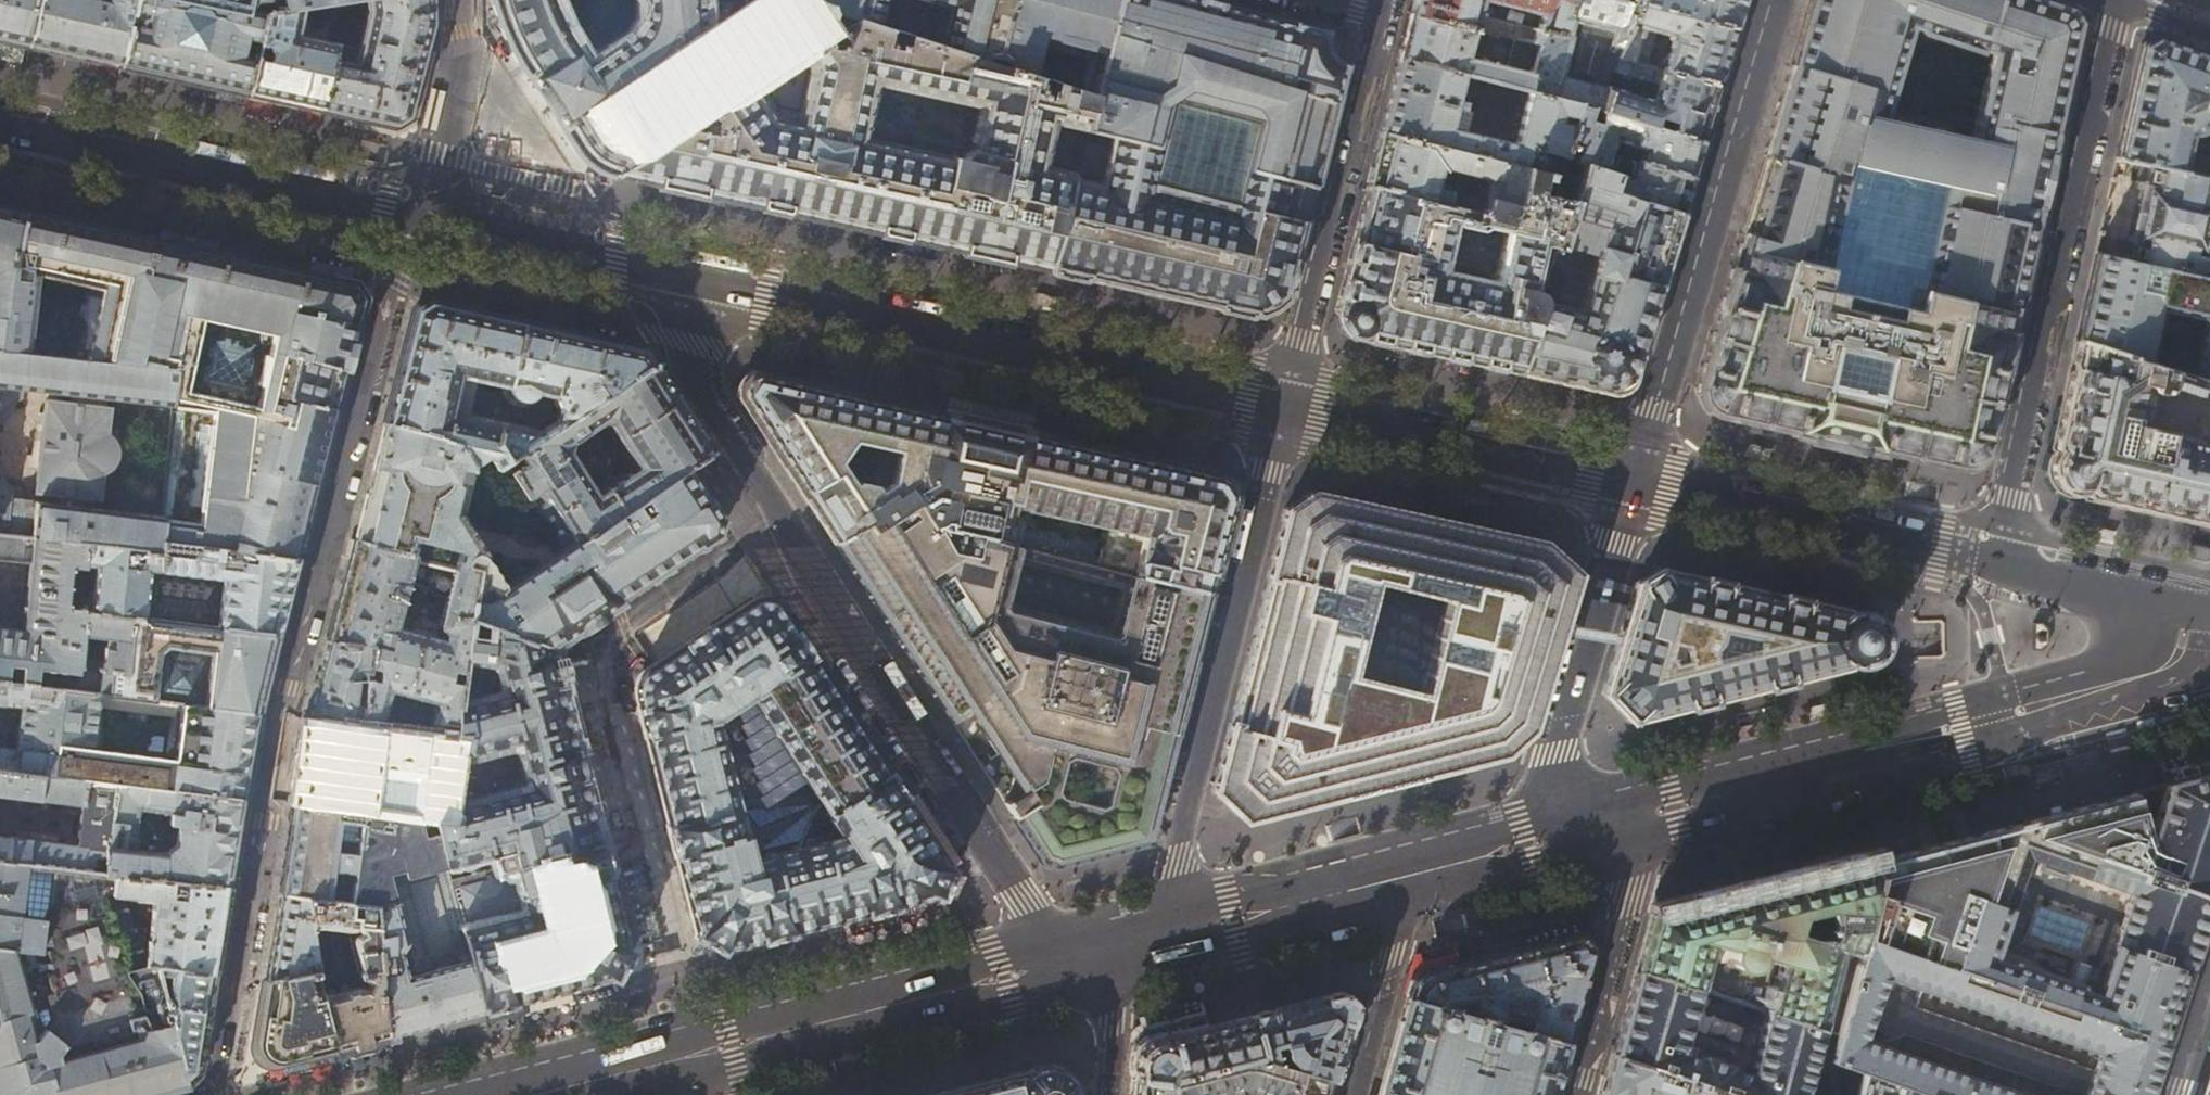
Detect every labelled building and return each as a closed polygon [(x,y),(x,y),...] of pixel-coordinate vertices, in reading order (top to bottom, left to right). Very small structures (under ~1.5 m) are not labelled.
[(24,46),(25,47),(35,0),(0,0),(0,41),(24,46)] [(25,47),(72,57),(118,67),(133,0),(35,0),(25,47)] [(118,67),(180,81),(245,95),(264,13),(270,12),(268,0),(133,0),(118,67)] [(270,12),(302,7),(333,2),(349,0),(268,0),(270,12)] [(433,0),(365,0),(367,12),(365,22),(363,22),(359,42),(360,43),(359,49),(354,48),(354,49),(335,44),(319,112),(343,117),(360,121),(388,127),(394,128),(400,125),(410,118),(411,115),(417,90),(424,60),(428,45),(433,23),(433,0)] [(584,161),(593,168),(594,166),(603,172),(613,175),(615,175),(832,33),(823,20),(826,11),(820,9),(792,0),(762,0),(758,18),(735,33),(714,27),(716,26),(713,0),(493,0),(494,4),(493,4),(496,16),(498,15),(503,28),(501,29),(504,36),(506,40),(508,39),(513,51),(511,52),(517,62),(519,61),(526,72),(525,74),(531,84),(533,83),(547,104),(557,120),(556,121),(562,131),(564,130),(571,141),(569,142),(575,151),(577,150),(581,155),(586,160),(584,161)] [(820,9),(823,0),(792,0),(820,9)] [(820,9),(826,11),(853,19),(882,28),(889,0),(823,0),(820,9)] [(942,48),(971,57),(992,64),(1009,0),(915,0),(952,10),(942,48)] [(992,64),(1034,77),(1044,39),(1102,55),(1108,30),(1116,0),(1009,0),(992,64)] [(1108,30),(1273,83),(1273,86),(1334,103),(1340,80),(1344,64),(1339,63),(1333,60),(1328,56),(1326,52),(1323,47),(1322,41),(1323,34),(1324,31),(1294,23),(1293,24),(1220,5),(1220,4),(1206,1),(1203,0),(1116,0),(1108,30)] [(1410,15),(1472,28),(1475,16),(1479,0),(1414,0),(1410,15)] [(1472,28),(1537,44),(1525,90),(1526,90),(1575,103),(1700,143),(1709,113),(1717,86),(1658,69),(1635,62),(1615,56),(1632,3),(1621,0),(1567,0),(1558,35),(1535,30),(1475,16),(1472,28)] [(1493,2),(1495,4),(1538,14),(1535,30),(1558,35),(1567,0),(1491,0),(1493,2)] [(1632,3),(1734,29),(1742,0),(1633,0),(1632,3)] [(1790,438),(1878,455),(1879,451),(1902,456),(1955,467),(1959,467),(1966,466),(1970,465),(1976,461),(1983,453),(1986,446),(1998,393),(2026,264),(2045,178),(2069,70),(2080,22),(2072,9),(2045,0),(1809,0),(1789,70),(1729,271),(1697,380),(1696,385),(1696,393),(1697,396),(1700,402),(1705,408),(1710,413),(1717,415),(1763,427),(1791,434),(1790,438)] [(1734,29),(1632,3),(1615,56),(1635,62),(1637,54),(1647,58),(1656,28),(1673,33),(1665,58),(1662,57),(1658,69),(1717,86),(1724,61),(1734,29)] [(296,35),(302,7),(270,12),(264,13),(245,95),(246,96),(280,103),(284,104),(319,112),(335,44),(296,35)] [(1472,28),(1410,15),(1405,35),(1399,58),(1461,74),(1525,90),(1537,44),(1472,28)] [(853,19),(832,33),(615,175),(754,205),(809,217),(866,230),(926,243),(983,256),(1046,269),(1082,130),(1091,95),(1085,93),(1041,79),(1034,77),(992,64),(971,57),(942,48),(932,45),(889,31),(882,28),(853,19)] [(891,23),(889,31),(932,45),(934,37),(891,23)] [(1323,146),(1334,103),(1273,86),(1273,83),(1108,30),(1102,55),(1098,69),(1091,95),(1082,130),(1110,137),(1111,134),(1313,186),(1323,146)] [(2209,125),(2209,58),(2202,55),(2155,38),(2141,46),(2129,100),(2116,158),(2147,164),(2209,178),(2209,160),(2185,154),(2190,135),(2196,135),(2200,133),(2205,128),(2206,124),(2209,125)] [(24,46),(0,41),(0,56),(21,61),(24,46)] [(433,46),(428,45),(424,60),(417,90),(411,115),(417,116),(433,46)] [(1461,74),(1399,58),(1391,90),(1381,130),(1521,166),(1521,167),(1545,174),(1558,177),(1562,158),(1575,103),(1526,90),(1513,144),(1448,128),(1450,121),(1459,123),(1464,102),(1455,99),(1461,74)] [(1042,74),(1041,79),(1085,93),(1086,88),(1042,74)] [(277,117),(280,103),(246,96),(243,110),(277,117)] [(1695,160),(1700,143),(1575,103),(1562,158),(1614,173),(1619,157),(1690,178),(1695,160)] [(360,121),(343,117),(341,125),(387,135),(388,127),(360,121)] [(394,128),(388,127),(387,135),(397,137),(400,125),(394,128)] [(1303,222),(1313,186),(1111,134),(1110,137),(1082,130),(1046,269),(1104,282),(1205,304),(1258,316),(1284,299),(1290,274),(1303,222)] [(1512,205),(1521,167),(1521,166),(1381,130),(1374,157),(1367,185),(1480,213),(1484,198),(1512,205)] [(1619,157),(1614,173),(1608,192),(1679,214),(1686,190),(1690,178),(1619,157)] [(1614,173),(1562,158),(1558,177),(1575,181),(1569,202),(1565,219),(1557,245),(1594,257),(1578,307),(1562,309),(1539,302),(1516,372),(1572,384),(1607,392),(1630,378),(1643,336),(1670,246),(1679,214),(1608,192),(1614,173)] [(2209,189),(2209,178),(2147,164),(2143,183),(2140,182),(2138,191),(2141,192),(2138,203),(2135,202),(2135,207),(2137,207),(2136,213),(2135,218),(2132,218),(2131,222),(2134,222),(2132,233),(2129,233),(2127,242),(2130,243),(2126,261),(2209,279),(2209,190),(2209,189)] [(1484,198),(1480,213),(1367,185),(1335,313),(1341,324),(1349,336),(1354,337),(1423,352),(1452,359),(1516,372),(1539,302),(1539,301),(1537,296),(1534,293),(1528,290),(1537,246),(1555,251),(1565,219),(1569,202),(1535,194),(1538,180),(1543,181),(1545,174),(1521,167),(1512,205),(1484,198)] [(29,267),(20,265),(19,255),(15,254),(24,212),(0,206),(0,349),(24,352),(26,352),(29,321),(25,318),(29,302),(26,301),(24,288),(29,267)] [(20,265),(29,267),(24,288),(26,301),(29,302),(25,318),(29,321),(34,274),(106,288),(98,360),(175,369),(334,410),(348,353),(362,298),(354,284),(242,260),(125,234),(35,214),(24,212),(15,254),(19,255),(20,265)] [(1555,251),(1539,299),(1544,301),(1559,252),(1555,251)] [(2126,261),(2095,254),(2085,300),(2077,340),(2209,384),(2209,279),(2126,261)] [(513,281),(499,278),(498,286),(512,289),(513,281)] [(473,380),(506,387),(520,320),(474,310),(451,305),(449,305),(428,300),(414,309),(392,395),(384,424),(455,443),(470,466),(471,467),(487,456),(495,467),(504,462),(507,460),(495,441),(498,426),(464,419),(473,380)] [(495,441),(507,460),(655,363),(644,347),(570,331),(520,320),(506,387),(506,388),(508,392),(511,396),(515,398),(519,399),(527,398),(531,396),(534,393),(552,397),(558,408),(555,420),(533,434),(498,426),(495,441)] [(32,353),(41,331),(29,321),(26,352),(32,353)] [(1423,352),(1354,337),(1352,348),(1420,363),(1423,352)] [(2077,340),(2062,405),(2053,447),(2058,451),(2054,455),(2050,460),(2048,467),(2049,475),(2051,482),(2056,488),(2063,493),(2073,494),(2082,492),(2085,496),(2099,499),(2209,523),(2209,384),(2077,340)] [(4,411),(9,406),(19,399),(20,384),(24,352),(0,349),(0,416),(4,411)] [(26,352),(24,352),(20,384),(25,385),(25,387),(74,392),(73,403),(46,400),(41,446),(37,490),(64,493),(63,505),(9,500),(6,535),(86,543),(158,551),(159,539),(161,518),(161,517),(99,510),(99,509),(90,508),(91,496),(97,497),(99,470),(106,467),(110,463),(113,457),(113,454),(113,448),(110,442),(106,437),(103,435),(105,407),(100,407),(101,396),(172,404),(175,369),(98,360),(32,353),(26,352)] [(688,468),(712,452),(697,428),(672,391),(655,363),(507,460),(504,462),(561,549),(562,551),(688,468)] [(334,410),(175,369),(172,404),(172,405),(188,407),(181,455),(200,460),(315,484),(324,448),(334,410)] [(933,524),(979,535),(1210,593),(1223,540),(1234,497),(1227,485),(1220,474),(1168,462),(1137,456),(1002,426),(855,394),(749,371),(736,392),(778,456),(818,517),(834,543),(866,524),(871,531),(915,504),(929,526),(933,524)] [(455,443),(384,424),(383,429),(388,431),(383,451),(380,463),(382,472),(383,476),(377,480),(376,482),(375,485),(376,489),(437,505),(466,486),(470,466),(455,443)] [(200,460),(181,455),(172,520),(161,518),(159,539),(232,549),(254,552),(296,557),(305,523),(315,484),(200,460)] [(1764,458),(1757,457),(1754,459),(1752,458),(1752,462),(1754,462),(1756,465),(1763,466),(1766,464),(1768,465),(1768,462),(1767,462),(1764,458)] [(688,468),(562,551),(561,549),(504,587),(479,603),(471,599),(469,616),(490,625),(550,648),(560,641),(560,642),(577,630),(581,628),(619,602),(698,549),(699,550),(707,544),(718,537),(717,536),(718,536),(722,520),(697,481),(688,468)] [(6,535),(9,500),(10,490),(2,481),(0,479),(0,534),(6,535)] [(437,505),(376,489),(377,491),(378,493),(377,495),(369,503),(367,512),(361,536),(356,535),(354,540),(414,555),(419,562),(453,570),(463,568),(475,570),(471,599),(479,603),(504,587),(487,561),(488,554),(461,511),(466,486),(437,505)] [(1557,634),(1575,573),(1540,542),(1461,525),(1430,518),(1403,512),(1310,492),(1284,509),(1233,710),(1213,791),(1243,819),(1293,807),(1373,786),(1454,766),(1502,754),(1510,745),(1528,729),(1551,653),(1553,646),(1555,639),(1557,634)] [(1062,863),(1100,854),(1147,842),(1163,777),(1193,661),(1210,593),(979,535),(974,557),(948,550),(933,524),(929,526),(915,504),(871,531),(866,524),(834,543),(849,566),(893,633),(927,685),(950,721),(972,707),(978,715),(978,712),(996,717),(1020,723),(1017,736),(1031,740),(1021,778),(1018,777),(1026,789),(1003,803),(1008,810),(1037,854),(1039,857),(1041,861),(1053,866),(1056,865),(1059,864),(1062,863)] [(0,534),(0,558),(30,561),(23,631),(0,628),(0,681),(73,690),(76,669),(79,669),(83,636),(104,638),(102,664),(89,662),(85,665),(85,669),(125,673),(132,618),(78,612),(78,610),(65,608),(66,600),(79,601),(86,543),(6,535),(0,534)] [(232,549),(159,539),(158,551),(86,543),(79,601),(78,610),(78,612),(132,618),(141,619),(153,621),(276,635),(287,594),(296,557),(254,552),(252,561),(231,559),(232,549)] [(475,570),(463,568),(453,570),(419,562),(414,555),(354,540),(341,590),(329,640),(371,646),(361,724),(379,726),(389,689),(437,701),(430,732),(454,735),(467,634),(469,616),(471,599),(475,570)] [(1855,613),(1848,614),(1846,610),(1796,599),(1716,581),(1669,571),(1659,569),(1647,576),(1635,583),(1617,644),(1613,657),(1609,671),(1602,693),(1629,722),(1705,703),(1736,695),(1784,683),(1847,667),(1848,662),(1852,663),(1859,664),(1866,662),(1872,658),(1878,652),(1881,646),(1882,637),(1881,631),(1880,627),(1876,621),(1874,619),(1867,615),(1858,613),(1855,613)] [(771,600),(768,599),(762,598),(756,599),(750,601),(723,618),(675,649),(645,668),(640,673),(636,679),(634,687),(634,694),(650,753),(684,889),(692,920),(697,937),(720,950),(781,935),(842,920),(904,904),(940,896),(950,870),(914,815),(910,808),(809,654),(777,604),(771,600)] [(141,619),(132,618),(125,673),(85,669),(79,669),(76,669),(73,690),(258,712),(267,675),(276,635),(153,621),(151,632),(140,630),(141,619)] [(2044,624),(2036,624),(2036,650),(2044,650),(2050,645),(2051,631),(2044,624)] [(437,835),(445,866),(510,850),(514,866),(449,883),(485,1009),(554,992),(616,976),(628,956),(626,949),(607,872),(572,733),(559,684),(561,684),(553,655),(552,655),(550,648),(490,625),(488,637),(467,634),(454,735),(464,736),(452,823),(450,831),(437,835)] [(1585,648),(1555,639),(1553,646),(1551,653),(1581,662),(1609,671),(1613,657),(1585,648)] [(319,678),(309,718),(361,724),(371,646),(329,640),(319,678)] [(0,681),(0,704),(22,707),(16,749),(0,747),(0,769),(115,783),(244,798),(251,757),(258,712),(73,690),(0,681)] [(379,726),(361,724),(309,718),(301,765),(295,804),(338,810),(433,820),(452,823),(464,736),(454,735),(430,732),(379,726)] [(2165,784),(2209,773),(2209,755),(2160,767),(2165,784)] [(105,857),(115,783),(0,769),(0,793),(81,803),(76,845),(0,836),(0,859),(91,870),(93,855),(105,857)] [(2179,1002),(2200,937),(2209,906),(2209,773),(2165,784),(2154,787),(2119,796),(2048,814),(1950,839),(1879,857),(1873,886),(1871,902),(1862,934),(1862,937),(1858,953),(1845,1000),(1836,1034),(1766,1012),(1748,1075),(1728,1069),(1729,1066),(1701,1057),(1700,1059),(1678,1053),(1696,990),(1636,970),(1631,988),(1613,1053),(1719,1088),(1740,1094),(1803,1094),(1811,1066),(1847,1076),(1842,1094),(2148,1094),(2179,1002)] [(229,887),(237,840),(244,798),(115,783),(105,857),(103,872),(229,887)] [(334,843),(338,810),(295,804),(293,814),(281,893),(306,896),(351,902),(357,847),(334,843)] [(449,883),(445,866),(437,835),(433,820),(338,810),(334,843),(357,847),(351,902),(373,905),(385,1035),(440,1021),(485,1009),(449,883)] [(847,936),(949,910),(946,897),(957,870),(919,812),(914,815),(950,870),(940,896),(904,904),(842,920),(847,936)] [(1803,860),(1807,875),(1839,867),(1835,852),(1803,860)] [(1863,861),(1841,866),(1850,902),(1825,909),(1830,927),(1850,922),(1841,947),(1855,952),(1858,953),(1862,937),(1862,934),(1871,902),(1873,886),(1879,857),(1863,861)] [(91,870),(0,859),(0,1094),(147,1094),(161,1091),(187,1085),(171,1026),(153,1030),(148,1012),(166,1008),(155,966),(146,965),(131,925),(123,905),(120,900),(116,895),(113,895),(114,873),(103,872),(91,870)] [(1645,937),(1636,970),(1696,990),(1708,943),(1730,949),(1729,954),(1729,957),(1730,961),(1732,964),(1735,968),(1740,970),(1744,970),(1750,969),(1754,966),(1757,962),(1758,957),(1779,963),(1766,1012),(1836,1034),(1845,1000),(1827,997),(1836,962),(1855,952),(1841,947),(1850,922),(1830,927),(1825,909),(1850,902),(1841,866),(1839,867),(1807,875),(1788,880),(1693,904),(1651,914),(1645,937)] [(607,872),(626,949),(645,944),(626,868),(607,872)] [(229,887),(114,873),(113,895),(116,895),(120,900),(121,894),(135,895),(135,897),(153,899),(150,927),(131,925),(146,965),(155,966),(215,973),(222,929),(229,887)] [(317,968),(306,896),(281,893),(270,961),(267,980),(317,968)] [(373,905),(351,902),(306,896),(317,968),(320,993),(335,1047),(346,1045),(363,1040),(378,1036),(385,1035),(373,905)] [(1519,906),(1521,905),(1520,902),(1518,903),(1516,901),(1509,903),(1507,906),(1505,907),(1506,909),(1508,909),(1510,911),(1518,909),(1519,906)] [(1411,982),(1407,996),(1562,1041),(1569,1017),(1570,1017),(1575,1001),(1590,946),(1578,933),(1491,955),(1457,963),(1422,971),(1411,982)] [(933,934),(926,936),(923,939),(922,939),(923,942),(924,942),(928,944),(935,942),(937,938),(938,938),(938,935),(936,936),(933,934)] [(1419,961),(1422,971),(1457,963),(1454,952),(1419,961)] [(208,1014),(215,973),(155,966),(166,1008),(171,1026),(187,1085),(198,1074),(208,1014)] [(320,993),(317,968),(267,980),(261,1013),(257,1039),(257,1046),(259,1051),(264,1057),(271,1061),(274,1062),(279,1062),(301,1056),(306,1055),(331,1048),(335,1047),(320,993)] [(610,978),(568,989),(571,1000),(613,990),(610,978)] [(1302,1002),(1248,1015),(1259,1060),(1331,1080),(1340,1049),(1352,1004),(1340,993),(1302,1002)] [(1563,1041),(1562,1041),(1407,996),(1379,1094),(1548,1094),(1563,1041)] [(485,1009),(477,1012),(481,1023),(520,1013),(517,1001),(485,1009)] [(1141,1026),(1144,1040),(1194,1028),(1205,1025),(1202,1010),(1141,1026)] [(1331,1080),(1259,1060),(1248,1015),(1205,1025),(1194,1028),(1144,1040),(1134,1052),(1130,1094),(1326,1094),(1331,1080)] [(363,1040),(346,1045),(349,1057),(354,1059),(378,1053),(381,1048),(378,1036),(363,1040)] [(331,1048),(306,1055),(310,1071),(335,1064),(331,1048)] [(1719,1088),(1613,1053),(1607,1072),(1601,1094),(1717,1094),(1719,1088)] [(1072,1086),(1068,1079),(1062,1073),(1054,1069),(1046,1068),(1038,1070),(1031,1073),(1031,1071),(1022,1073),(981,1083),(933,1094),(1074,1094),(1072,1086)]
